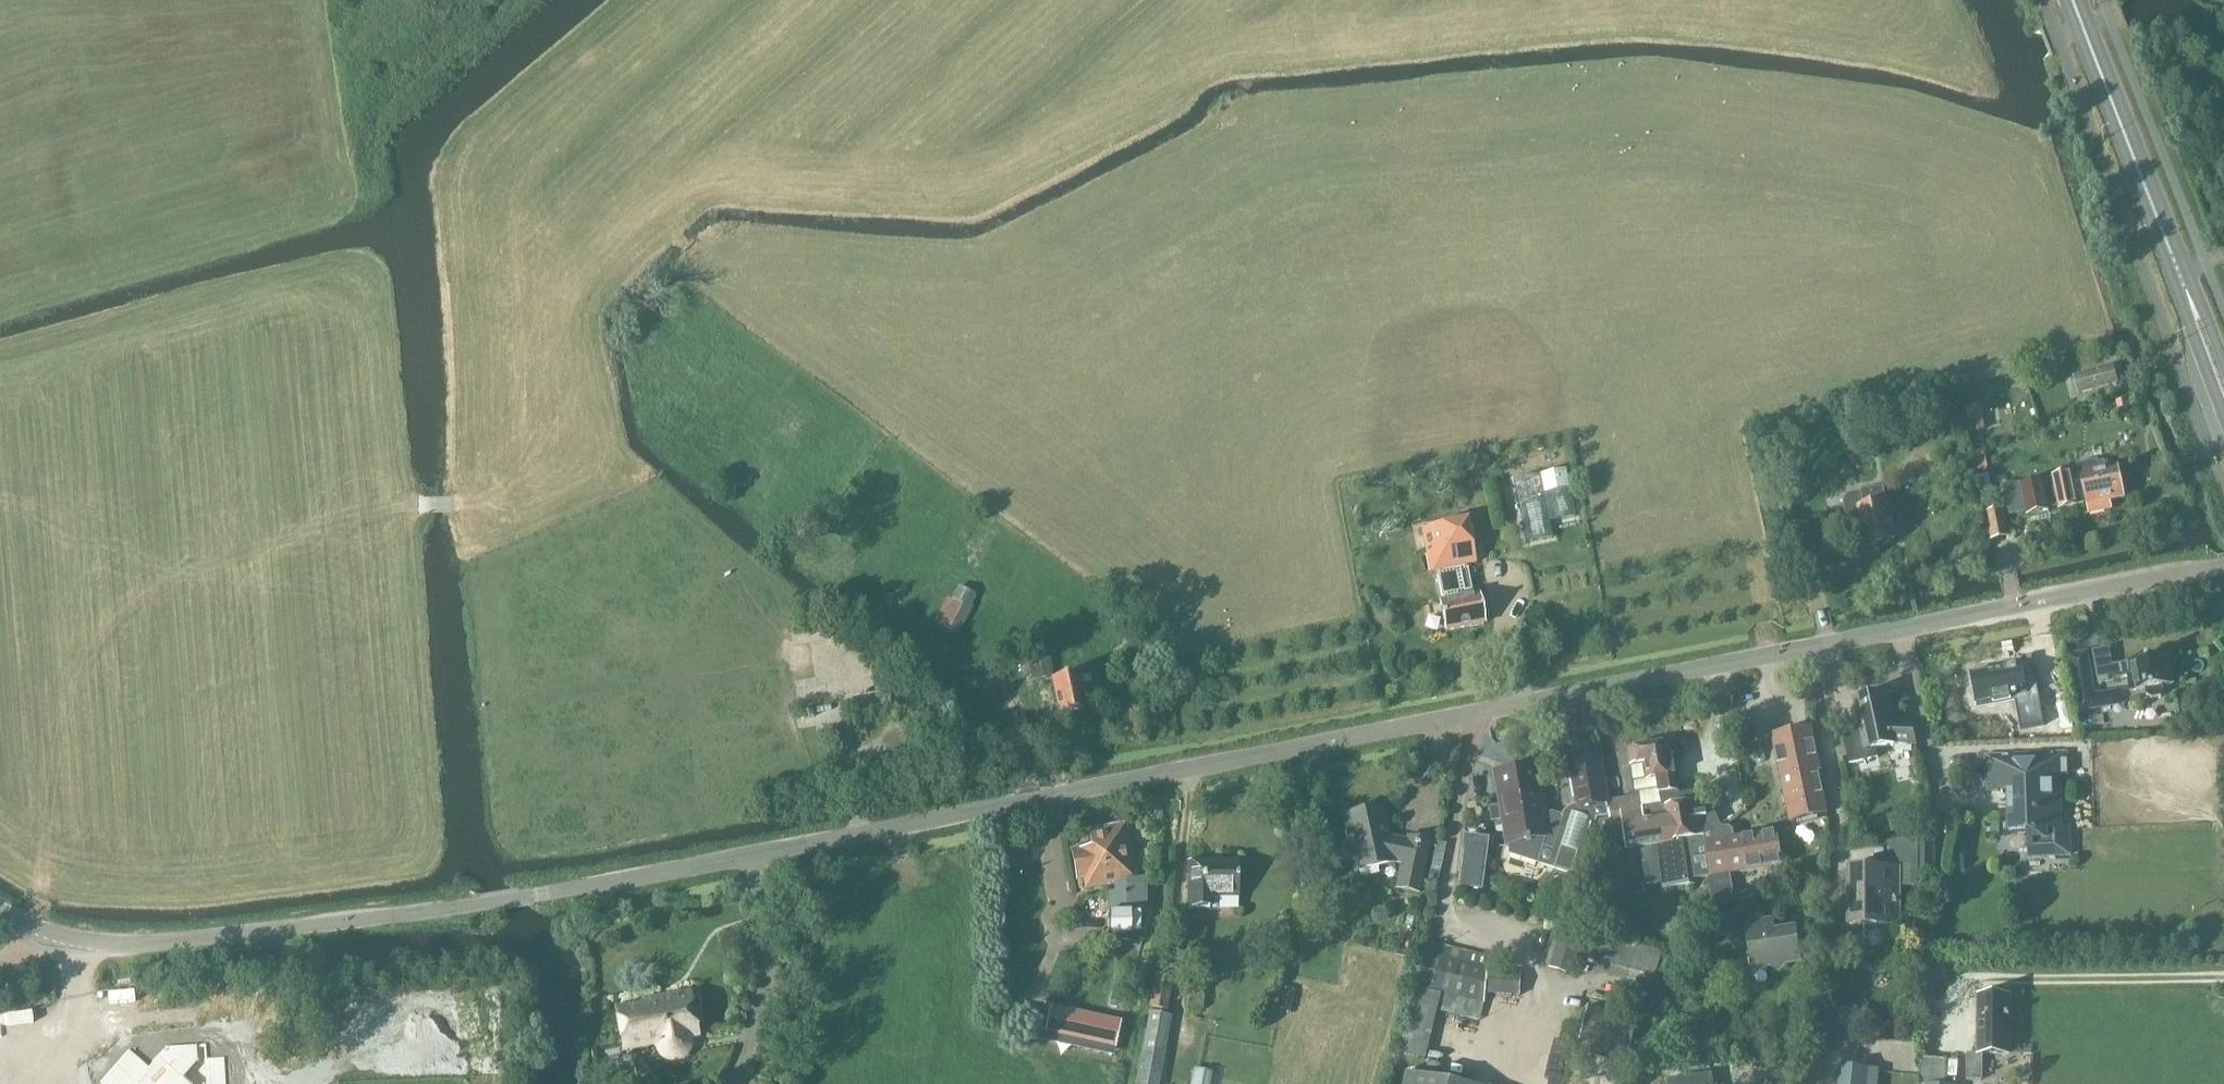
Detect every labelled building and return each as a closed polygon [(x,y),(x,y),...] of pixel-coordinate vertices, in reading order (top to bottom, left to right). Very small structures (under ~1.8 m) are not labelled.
[(2124,498),(2118,468),(2073,477),(2072,474),(2054,477),(2055,478),(2044,480),(2044,479),(2023,484),(2024,485),(2008,488),(2013,514),(2029,510),(2030,515),(2050,511),(2061,509),(2078,505),(2078,502),(2087,500),(2088,503),(2090,513),(2110,508),(2108,501),(2124,498)] [(1849,528),(1856,533),(1863,531),(1866,548),(1895,542),(1893,532),(1895,531),(1893,519),(1890,519),(1887,501),(1886,502),(1883,489),(1849,496),(1844,503),(1849,528)] [(1467,521),(1421,530),(1430,573),(1440,571),(1441,574),(1439,574),(1444,598),(1446,598),(1446,601),(1444,601),(1440,602),(1445,632),(1450,631),(1484,624),(1478,594),(1471,596),(1471,593),(1472,593),(1468,571),(1467,569),(1466,569),(1465,566),(1476,564),(1468,525),(1467,521)] [(2099,685),(2115,682),(2114,677),(2127,675),(2130,693),(2146,690),(2147,696),(2152,699),(2161,698),(2165,693),(2164,687),(2173,685),(2168,656),(2127,663),(2127,665),(2112,668),(2109,649),(2093,652),(2099,685)] [(1027,661),(1021,663),(1023,677),(1030,675),(1032,684),(1046,681),(1046,684),(1053,683),(1052,680),(1052,675),(1053,675),(1050,656),(1046,657),(1045,650),(1036,652),(1037,659),(1027,661)] [(2021,730),(2045,726),(2036,677),(2026,679),(2023,664),(1975,673),(1981,705),(2015,699),(2021,730)] [(1053,683),(1060,716),(1086,710),(1084,701),(1094,699),(1098,693),(1094,672),(1079,675),(1079,674),(1052,680),(1053,683)] [(1883,695),(1857,700),(1864,731),(1845,735),(1845,734),(1844,734),(1851,766),(1879,761),(1877,750),(1895,747),(1895,746),(1915,747),(1915,748),(1916,748),(1912,728),(1889,725),(1883,695)] [(1812,729),(1772,737),(1790,823),(1828,815),(1828,814),(1827,814),(1818,773),(1821,772),(1812,729)] [(1636,798),(1611,802),(1613,824),(1636,820),(1647,885),(1662,882),(1664,890),(1695,885),(1694,880),(1708,878),(1713,907),(1735,903),(1731,874),(1782,866),(1777,832),(1725,840),(1724,836),(1709,804),(1706,799),(1700,796),(1696,794),(1690,794),(1684,795),(1679,797),(1671,744),(1629,751),(1636,798)] [(2009,832),(2028,832),(2032,832),(2033,856),(2029,856),(2029,858),(2070,856),(2069,829),(2052,829),(2052,810),(2051,810),(2051,801),(2060,801),(2060,782),(2067,781),(2067,754),(2026,755),(1987,757),(1988,792),(2008,791),(2009,832)] [(1496,773),(1502,808),(1497,809),(1499,820),(1504,820),(1509,845),(1510,847),(1512,855),(1581,877),(1585,861),(1589,848),(1614,844),(1600,756),(1571,761),(1579,806),(1574,807),(1569,810),(1565,814),(1562,819),(1548,814),(1540,766),(1496,773)] [(1398,889),(1419,894),(1429,843),(1409,838),(1409,841),(1399,843),(1399,839),(1390,838),(1383,808),(1344,817),(1357,872),(1396,864),(1403,865),(1398,889)] [(1118,898),(1110,898),(1112,939),(1139,938),(1138,916),(1146,916),(1145,884),(1136,885),(1126,827),(1091,833),(1094,851),(1074,855),(1080,891),(1116,885),(1118,898)] [(1935,834),(1921,834),(1920,872),(1935,872),(1935,834)] [(1191,909),(1211,909),(1211,899),(1240,899),(1240,865),(1192,865),(1191,909)] [(1899,926),(1899,870),(1864,870),(1864,926),(1899,926)] [(1747,925),(1754,968),(1797,962),(1793,932),(1774,934),(1772,921),(1747,925)] [(1562,930),(1555,967),(1576,972),(1584,935),(1562,930)] [(1588,937),(1582,961),(1649,978),(1655,954),(1588,937)] [(1442,959),(1424,955),(1416,993),(1485,1008),(1487,997),(1516,998),(1517,977),(1492,976),(1495,960),(1444,949),(1442,959)] [(1157,982),(1138,1083),(1159,1083),(1161,1069),(1165,1070),(1169,1045),(1166,1045),(1171,1016),(1167,1015),(1172,985),(1157,982)] [(619,1013),(625,1048),(695,1035),(688,997),(643,1005),(644,1008),(619,1013)] [(1978,1054),(2010,1054),(2010,997),(1979,997),(1978,1054)] [(1051,1008),(1045,1035),(1116,1050),(1122,1024),(1051,1008)] [(1634,1041),(1636,1029),(1589,1019),(1582,1050),(1629,1060),(1633,1046),(1639,1047),(1640,1042),(1634,1041)] [(1407,1059),(1402,1083),(1492,1083),(1493,1077),(1407,1059)] [(1840,1069),(1838,1083),(1866,1083),(1867,1072),(1840,1069)]
